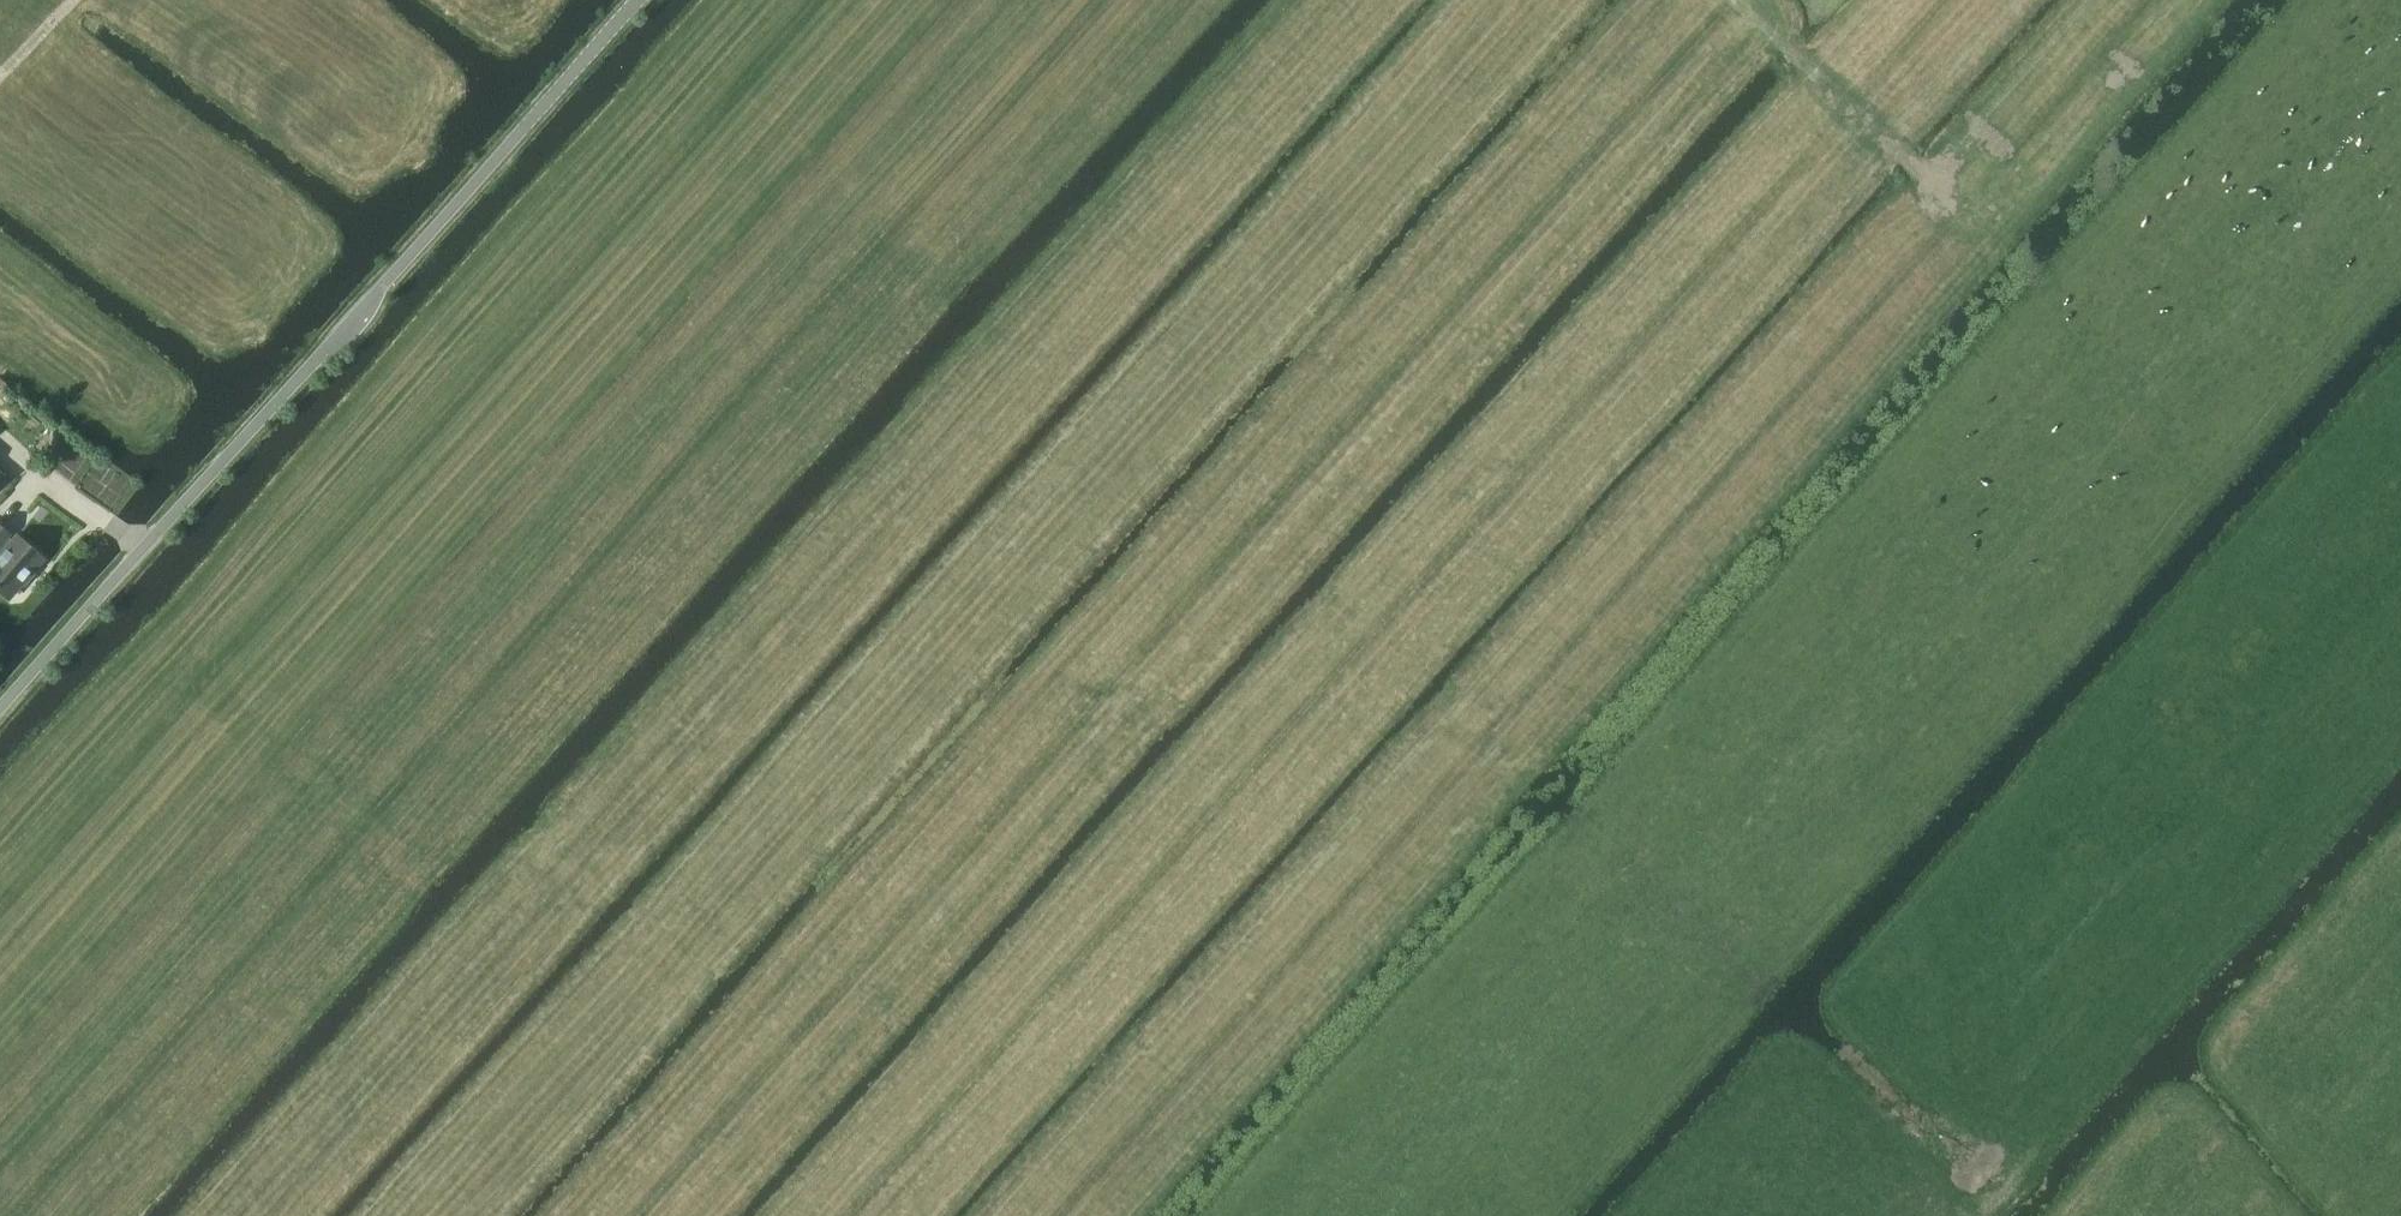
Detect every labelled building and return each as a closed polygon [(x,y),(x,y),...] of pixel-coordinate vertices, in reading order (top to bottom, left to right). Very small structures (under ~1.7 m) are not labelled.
[(10,535),(0,527),(0,592),(8,599),(42,558),(16,537),(12,541),(8,537),(10,535)]
